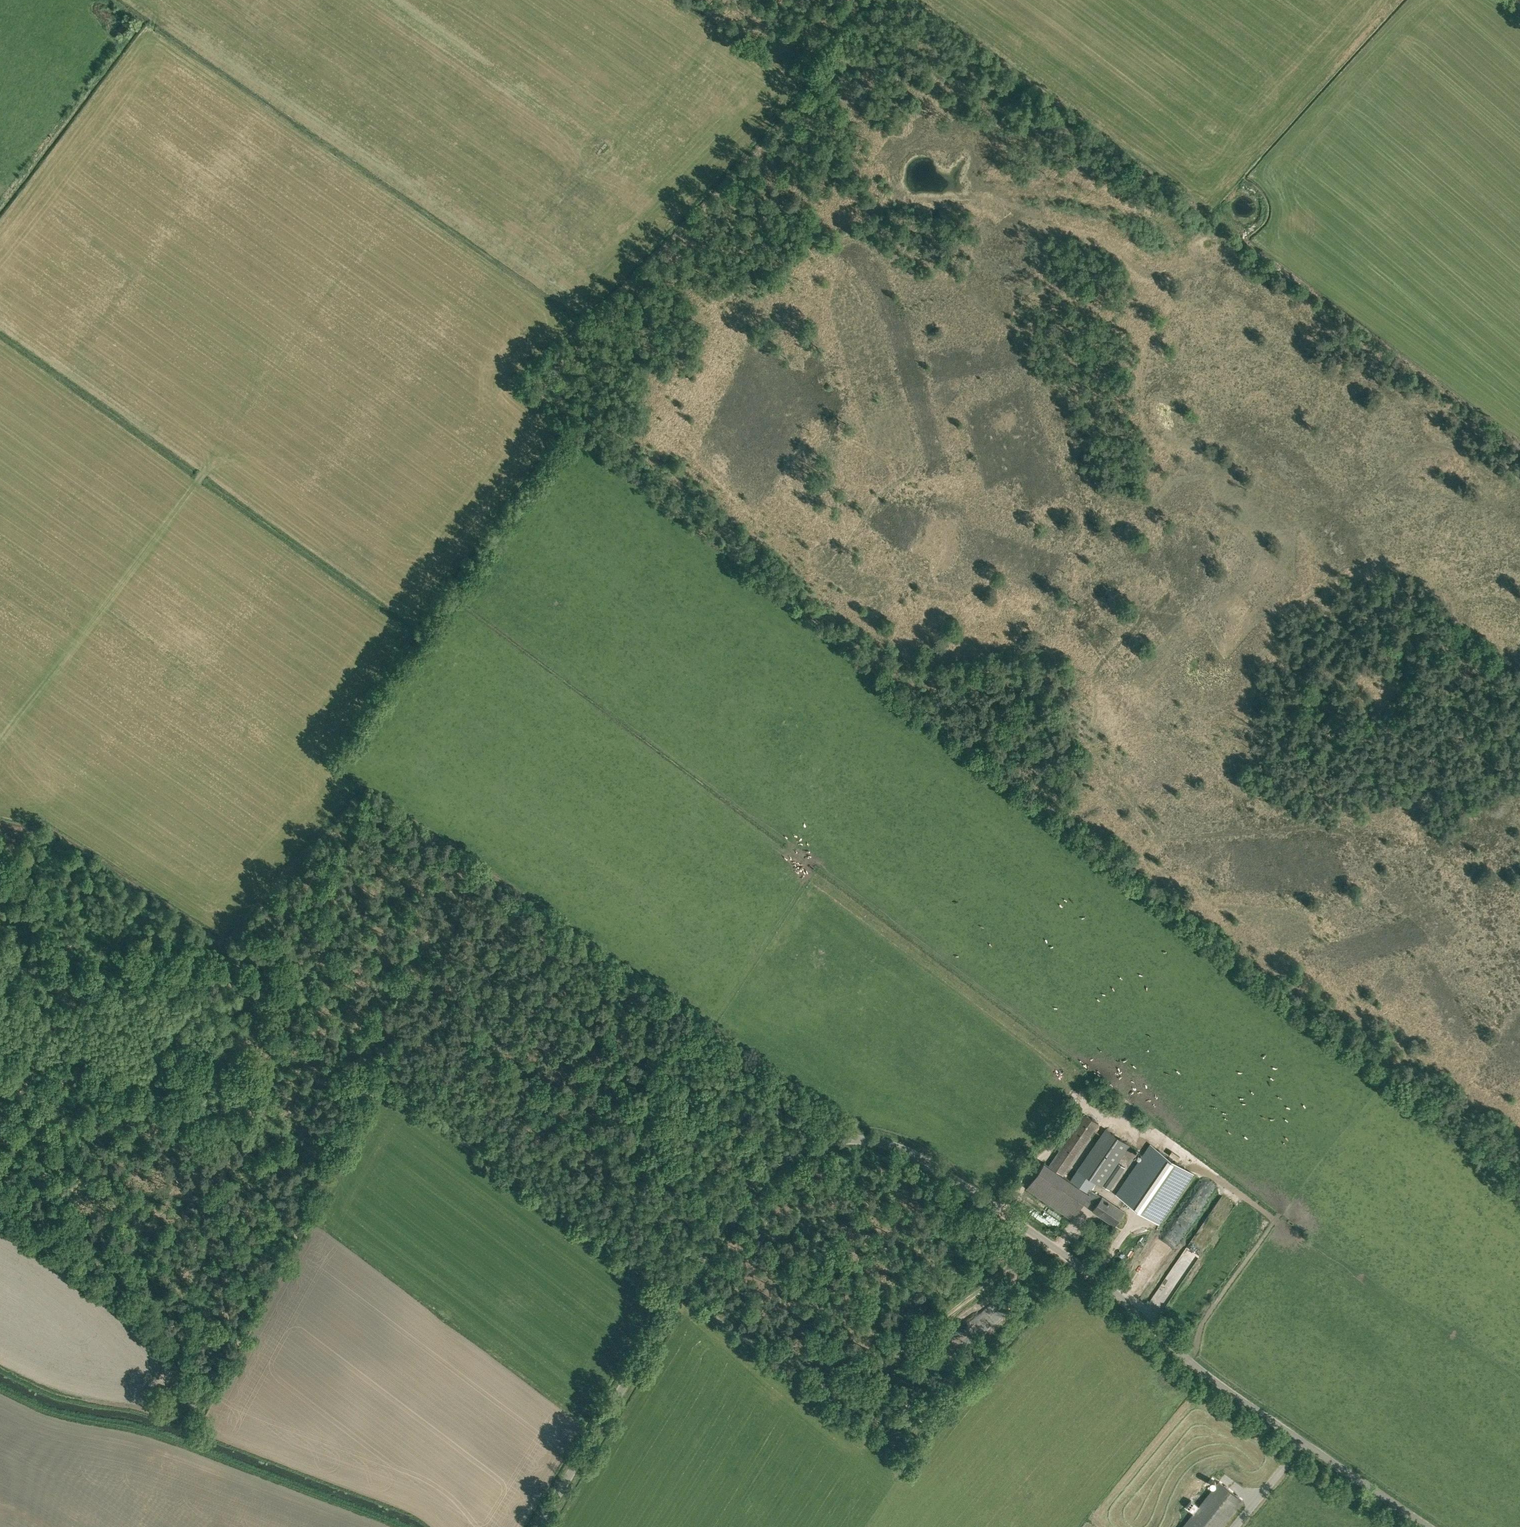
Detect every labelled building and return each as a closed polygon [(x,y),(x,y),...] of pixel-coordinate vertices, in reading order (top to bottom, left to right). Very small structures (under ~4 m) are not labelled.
[(1098,1123),(1084,1114),(1049,1165),(1063,1174),(1098,1123)] [(1129,1144),(1106,1128),(1071,1179),(1089,1191),(1096,1181),(1101,1185),(1129,1144)] [(1150,1144),(1116,1193),(1159,1223),(1193,1173),(1150,1144)] [(1049,1165),(1044,1162),(1027,1188),(1071,1218),(1089,1191),(1071,1179),(1063,1174),(1049,1165)] [(1125,1167),(1119,1163),(1104,1185),(1110,1189),(1125,1167)] [(1101,1196),(1090,1189),(1082,1203),(1087,1206),(1090,1201),(1096,1205),(1093,1209),(1115,1224),(1124,1210),(1103,1195),(1101,1196)] [(1148,1271),(1157,1276),(1172,1249),(1163,1244),(1148,1271)] [(1183,1263),(1180,1268),(1189,1275),(1193,1270),(1183,1263)] [(1219,1481),(1183,1526),(1221,1526),(1242,1500),(1219,1481)]
